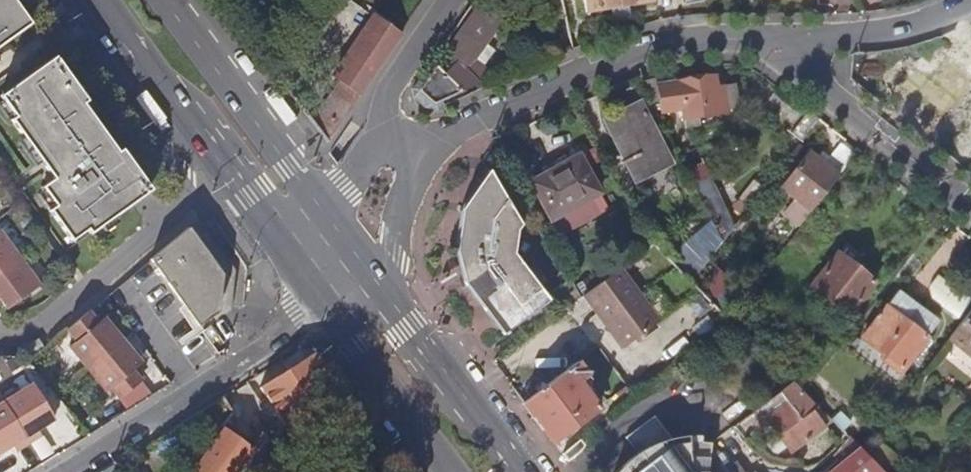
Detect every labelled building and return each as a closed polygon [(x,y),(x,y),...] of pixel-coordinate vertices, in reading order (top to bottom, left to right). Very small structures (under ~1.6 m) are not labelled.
[(29,24),(23,15),(27,12),(22,4),(17,7),(12,0),(0,0),(0,45),(29,24)] [(557,9),(556,0),(538,0),(540,13),(557,9)] [(576,12),(647,1),(647,0),(574,0),(576,12)] [(423,85),(417,82),(410,92),(412,109),(429,110),(464,92),(462,86),(485,70),(499,50),(486,40),(498,20),(478,6),(423,85)] [(310,96),(303,105),(330,140),(404,33),(377,14),(341,67),(348,73),(325,106),(310,96)] [(148,190),(53,57),(16,84),(0,95),(0,98),(14,117),(9,120),(45,169),(33,178),(47,197),(41,201),(62,231),(78,220),(88,234),(148,190)] [(914,113),(970,114),(970,61),(915,60),(914,113)] [(660,87),(668,115),(685,110),(692,128),(703,125),(700,114),(727,106),(722,89),(719,91),(712,70),(695,75),(692,72),(681,75),(676,82),(660,87)] [(0,79),(0,95),(16,84),(8,73),(0,79)] [(628,179),(663,161),(633,102),(599,120),(628,179)] [(784,130),(797,141),(813,121),(799,110),(784,130)] [(783,186),(810,207),(839,171),(810,150),(783,186)] [(531,176),(549,213),(595,190),(577,154),(531,176)] [(503,333),(548,300),(546,297),(514,253),(515,229),(520,223),(489,170),(463,207),(458,235),(456,249),(462,272),(465,284),(503,333)] [(718,243),(729,228),(703,176),(688,184),(718,243)] [(185,228),(147,260),(199,322),(219,306),(222,271),(185,228)] [(5,309),(39,284),(0,231),(0,303),(5,309)] [(855,257),(819,302),(853,328),(880,293),(859,276),(867,266),(855,257)] [(657,320),(617,268),(580,296),(621,348),(657,320)] [(549,299),(559,312),(579,297),(569,279),(546,297),(548,300),(549,299)] [(928,322),(897,297),(861,344),(877,357),(874,361),(890,373),(928,322)] [(970,304),(943,340),(970,362),(970,304)] [(70,344),(66,347),(105,392),(109,388),(118,399),(138,381),(129,371),(139,363),(101,318),(95,323),(85,312),(81,315),(60,332),(70,344)] [(40,349),(42,348),(35,339),(26,346),(33,355),(35,354),(40,349)] [(325,373),(315,357),(260,392),(285,431),(325,373)] [(587,380),(575,364),(523,403),(553,444),(597,411),(579,386),(587,380)] [(54,418),(31,383),(19,390),(17,386),(0,396),(0,451),(11,444),(15,451),(41,435),(37,429),(54,418)] [(754,411),(762,422),(799,395),(790,386),(754,411)] [(784,453),(826,422),(812,408),(801,397),(799,395),(762,422),(784,453)] [(848,425),(821,397),(812,408),(826,422),(839,435),(848,425)] [(704,470),(704,448),(687,446),(689,436),(658,424),(647,411),(617,432),(619,435),(629,449),(617,458),(608,471),(705,471),(704,470)] [(222,429),(191,471),(235,471),(236,471),(238,471),(253,451),(222,429)] [(583,450),(577,442),(561,455),(567,463),(583,450)] [(882,443),(874,452),(890,466),(897,458),(882,443)] [(856,452),(828,471),(876,471),(856,452)]
